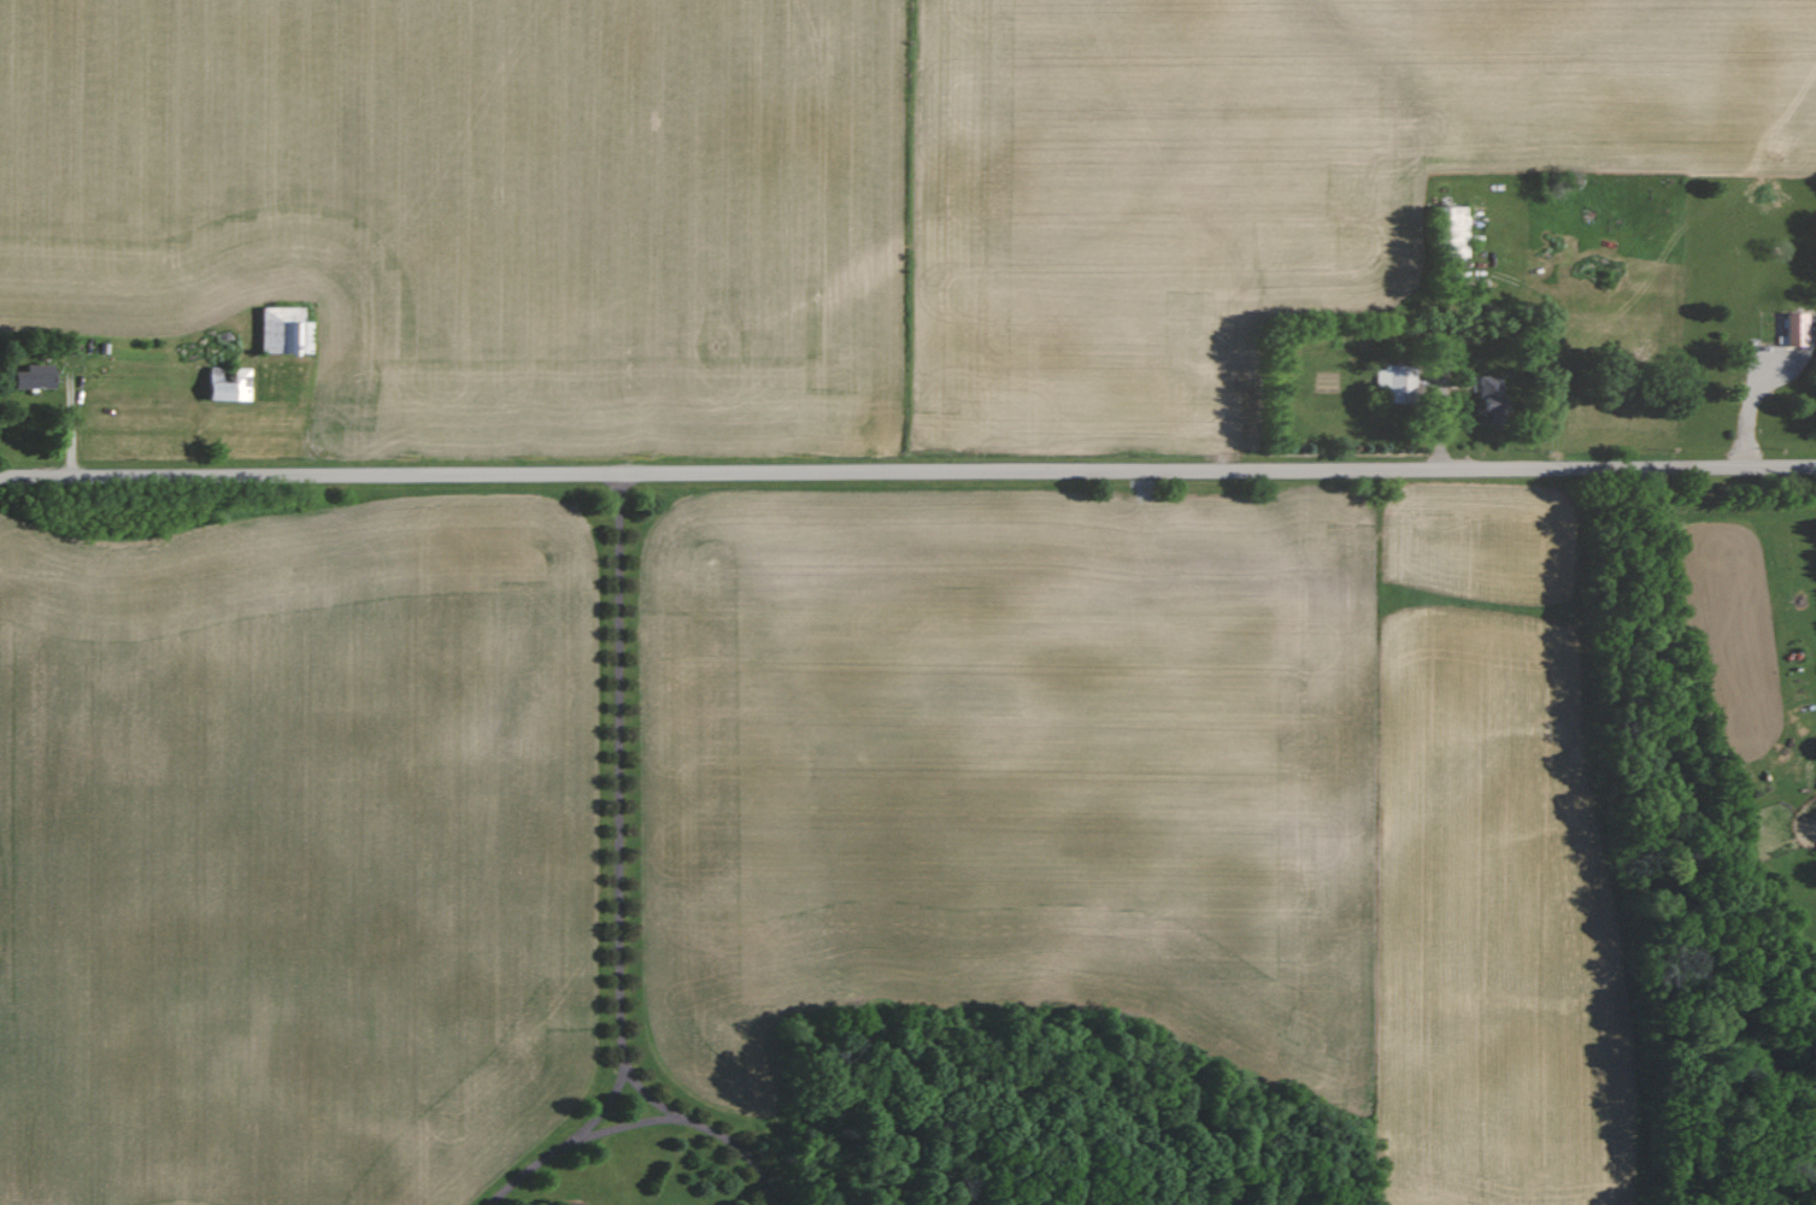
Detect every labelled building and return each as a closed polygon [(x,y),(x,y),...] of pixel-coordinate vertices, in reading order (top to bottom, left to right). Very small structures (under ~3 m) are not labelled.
[(1464,258),(1465,207),(1438,206),(1437,257),(1464,258)] [(256,307),(256,353),(285,353),(311,353),(311,322),(298,321),(298,307),(256,307)] [(1801,313),(1781,314),(1782,346),(1802,346),(1801,313)] [(23,372),(6,372),(6,389),(48,388),(48,364),(23,365),(23,372)] [(1374,388),(1383,388),(1383,403),(1395,403),(1395,392),(1410,392),(1410,377),(1398,377),(1398,365),(1373,365),(1374,388)] [(245,402),(246,368),(229,368),(229,383),(216,382),(217,368),(202,367),(201,400),(245,402)] [(1483,424),(1498,424),(1497,375),(1476,376),(1476,410),(1483,410),(1483,424)]
